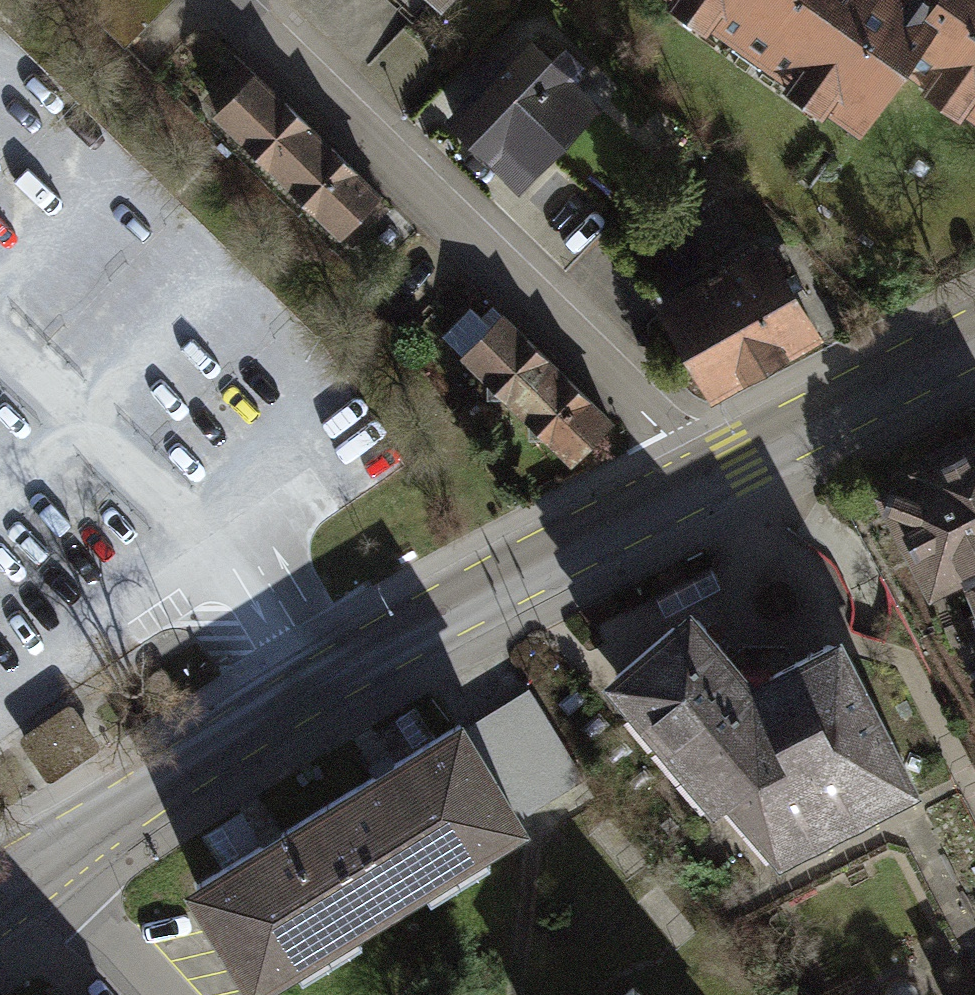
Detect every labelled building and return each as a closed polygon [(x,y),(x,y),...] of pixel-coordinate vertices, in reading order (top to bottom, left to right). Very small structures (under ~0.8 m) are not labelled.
[(853,124),(895,65),(941,0),(677,0),(853,124)] [(895,65),(974,120),(974,0),(941,0),(895,65)] [(530,40),(446,126),(522,199),(605,113),(530,40)] [(390,198),(260,74),(219,118),(348,242),(390,198)] [(712,395),(819,336),(767,244),(661,303),(712,395)] [(498,321),(463,356),(571,465),(615,422),(507,313),(498,321)] [(874,488),(929,600),(963,582),(974,610),(974,435),(874,488)] [(671,620),(666,614),(587,684),(696,813),(702,807),(709,814),(714,813),(724,803),(776,867),(919,796),(915,786),(922,781),(841,630),(831,637),(828,632),(776,659),(778,665),(752,663),(732,660),(737,655),(705,617),(699,622),(686,607),(671,620)] [(528,691),(465,729),(520,820),(584,782),(528,691)] [(73,702),(20,737),(35,760),(51,783),(103,748),(88,725),(73,702)] [(180,888),(246,994),(255,994),(526,829),(520,820),(465,729),(458,718),(387,761),(245,848),(180,888)]
